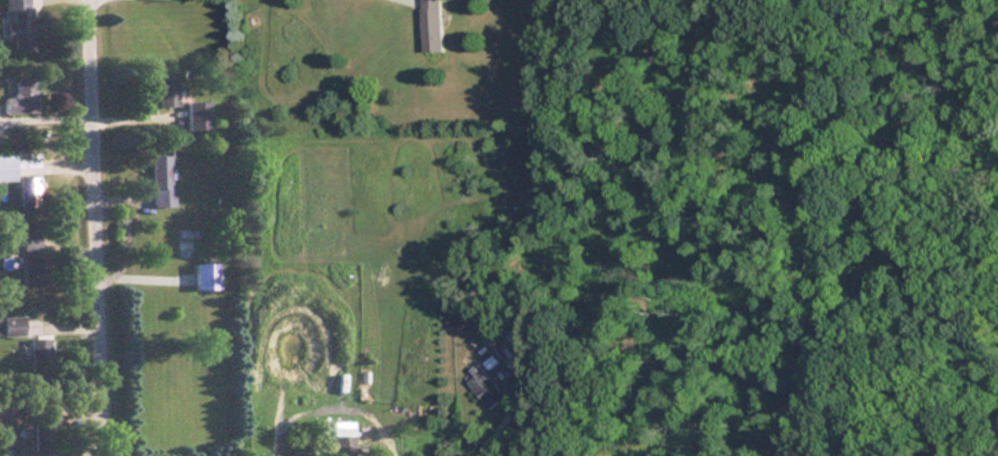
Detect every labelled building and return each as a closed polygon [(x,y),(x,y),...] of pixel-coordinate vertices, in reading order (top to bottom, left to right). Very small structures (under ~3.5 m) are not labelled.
[(3,17),(8,17),(8,23),(1,23),(2,39),(10,39),(10,49),(30,49),(29,0),(2,0),(3,17)] [(422,51),(442,50),(440,0),(419,0),(422,51)] [(155,107),(175,107),(175,72),(155,72),(155,107)] [(10,81),(11,97),(0,98),(1,114),(33,113),(32,80),(10,81)] [(208,102),(185,102),(185,131),(208,131),(208,102)] [(149,155),(150,207),(170,207),(169,155),(149,155)] [(10,182),(10,156),(0,156),(0,182),(10,182)] [(16,176),(16,206),(36,206),(36,176),(16,176)] [(40,257),(19,257),(19,286),(40,286),(40,257)] [(214,263),(191,263),(191,289),(214,289),(214,263)] [(19,336),(19,317),(0,317),(0,336),(19,336)] [(47,358),(46,340),(28,341),(29,358),(47,358)] [(488,409),(504,396),(482,368),(466,381),(488,409)] [(50,422),(32,422),(32,452),(50,452),(50,422)] [(354,428),(333,428),(333,455),(354,455),(354,428)]
